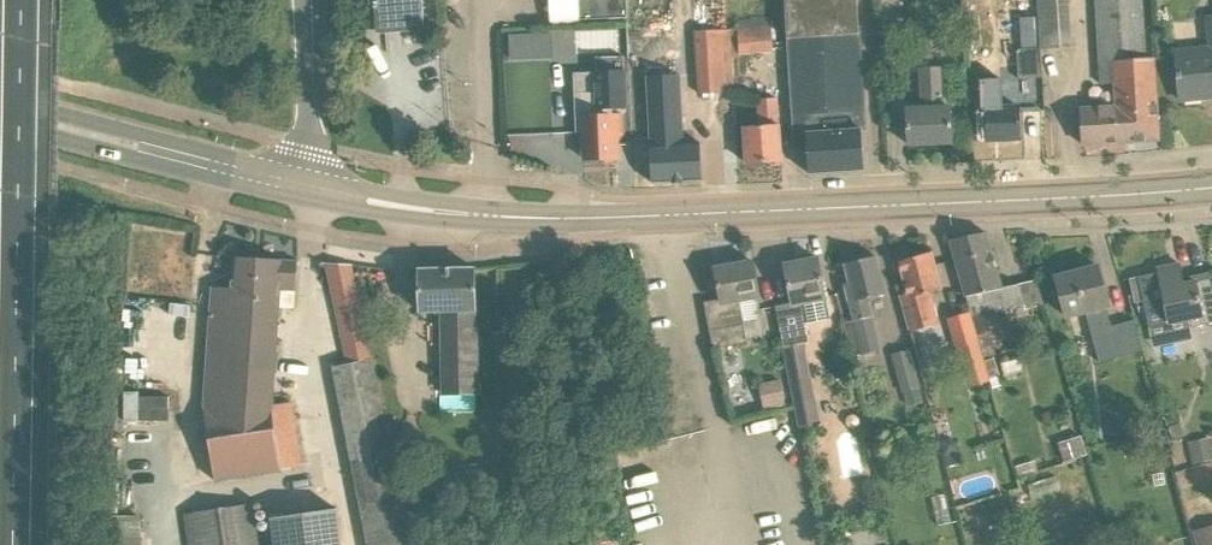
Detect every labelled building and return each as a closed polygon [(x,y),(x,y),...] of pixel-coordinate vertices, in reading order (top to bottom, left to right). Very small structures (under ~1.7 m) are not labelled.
[(424,25),(422,0),(376,0),(379,29),(424,25)] [(627,0),(579,0),(580,20),(628,17),(627,0)] [(865,166),(862,128),(868,127),(859,0),(789,0),(791,38),(794,135),(807,135),(809,173),(865,169),(865,166)] [(1158,116),(1154,57),(1148,57),(1144,0),(1096,0),(1102,84),(1115,84),(1116,99),(1134,98),(1136,121),(1126,122),(1127,142),(1160,140),(1158,116)] [(1027,49),(1040,48),(1038,14),(1024,15),(1027,49)] [(775,52),(774,15),(749,16),(749,18),(738,19),(739,53),(775,52)] [(1178,76),(1180,100),(1211,96),(1211,18),(1206,19),(1209,45),(1175,48),(1178,76)] [(511,60),(531,59),(531,34),(510,35),(511,60)] [(1020,78),(1042,77),(1043,77),(1041,48),(1040,48),(1027,49),(1018,50),(1020,78)] [(702,181),(700,140),(687,141),(680,54),(647,57),(654,183),(702,181)] [(621,134),(621,115),(625,115),(623,56),(597,57),(599,116),(583,116),(585,159),(619,157),(618,134),(621,134)] [(953,142),(951,104),(944,105),(943,67),(918,68),(920,106),(907,106),(909,144),(953,142)] [(1021,139),(1019,104),(1004,104),(1003,85),(985,86),(988,140),(1021,139)] [(782,160),(781,136),(778,98),(760,99),(761,125),(745,126),(747,163),(782,160)] [(1084,145),(1127,142),(1126,122),(1136,121),(1134,98),(1116,99),(1117,105),(1082,107),(1084,145)] [(1027,309),(1019,284),(1004,289),(986,232),(951,239),(963,296),(967,295),(971,313),(984,362),(985,362),(984,357),(996,353),(993,339),(1004,336),(1014,333),(1009,315),(1027,309)] [(942,290),(938,275),(931,252),(900,261),(910,294),(900,297),(910,332),(920,329),(921,335),(931,332),(930,328),(941,325),(932,293),(942,290)] [(298,261),(261,258),(235,256),(233,288),(212,286),(205,406),(216,481),(283,471),(283,469),(304,465),(293,401),(275,405),(281,308),(295,309),(298,261)] [(886,294),(882,279),(876,256),(846,263),(851,282),(845,283),(855,321),(845,323),(852,352),(871,347),(869,339),(876,337),(871,317),(873,316),(868,298),(886,294)] [(831,319),(824,282),(819,258),(785,265),(792,303),(777,306),(785,346),(784,346),(790,379),(792,379),(794,393),(813,389),(804,344),(809,343),(806,323),(831,319)] [(1211,322),(1211,282),(1210,272),(1207,272),(1209,278),(1184,283),(1179,260),(1158,265),(1171,326),(1190,321),(1191,327),(1211,322)] [(761,299),(758,285),(753,261),(716,268),(721,299),(705,302),(714,349),(748,342),(741,303),(761,299)] [(1108,308),(1110,308),(1099,266),(1057,277),(1068,319),(1088,314),(1089,321),(1101,363),(1143,351),(1135,321),(1113,327),(1108,308)] [(476,312),(476,292),(476,268),(420,269),(421,313),(441,312),(443,395),(481,395),(480,312),(476,312)] [(985,366),(984,362),(971,313),(947,318),(954,348),(960,347),(965,370),(985,366)] [(903,393),(905,393),(909,406),(924,402),(921,388),(923,388),(912,349),(892,354),(903,393)] [(333,367),(369,544),(413,544),(373,357),(333,367)] [(991,378),(998,376),(1001,375),(995,358),(986,361),(987,365),(991,378)] [(1002,363),(1005,375),(1024,371),(1021,358),(1002,363)] [(788,406),(784,389),(762,393),(765,410),(788,406)] [(170,417),(171,393),(125,392),(125,417),(170,417)] [(1165,416),(1168,426),(1183,422),(1180,412),(1165,416)] [(1173,441),(1185,438),(1181,424),(1169,427),(1173,441)] [(420,444),(423,441),(423,436),(421,431),(418,428),(413,427),(407,428),(404,432),(403,438),(405,444),(410,446),(416,446),(420,444)] [(1059,442),(1065,462),(1088,454),(1082,435),(1059,442)] [(1189,442),(1193,464),(1211,460),(1211,437),(1189,442)] [(945,455),(959,452),(961,451),(959,442),(951,438),(941,440),(945,455)] [(1020,477),(1040,471),(1036,460),(1016,466),(1020,477)] [(188,513),(192,544),(263,544),(257,503),(188,513)] [(336,508),(271,518),(275,544),(342,544),(336,508)] [(143,518),(124,518),(124,536),(108,537),(108,544),(143,544),(143,518)] [(1194,531),(1198,544),(1211,544),(1211,525),(1194,531)]
